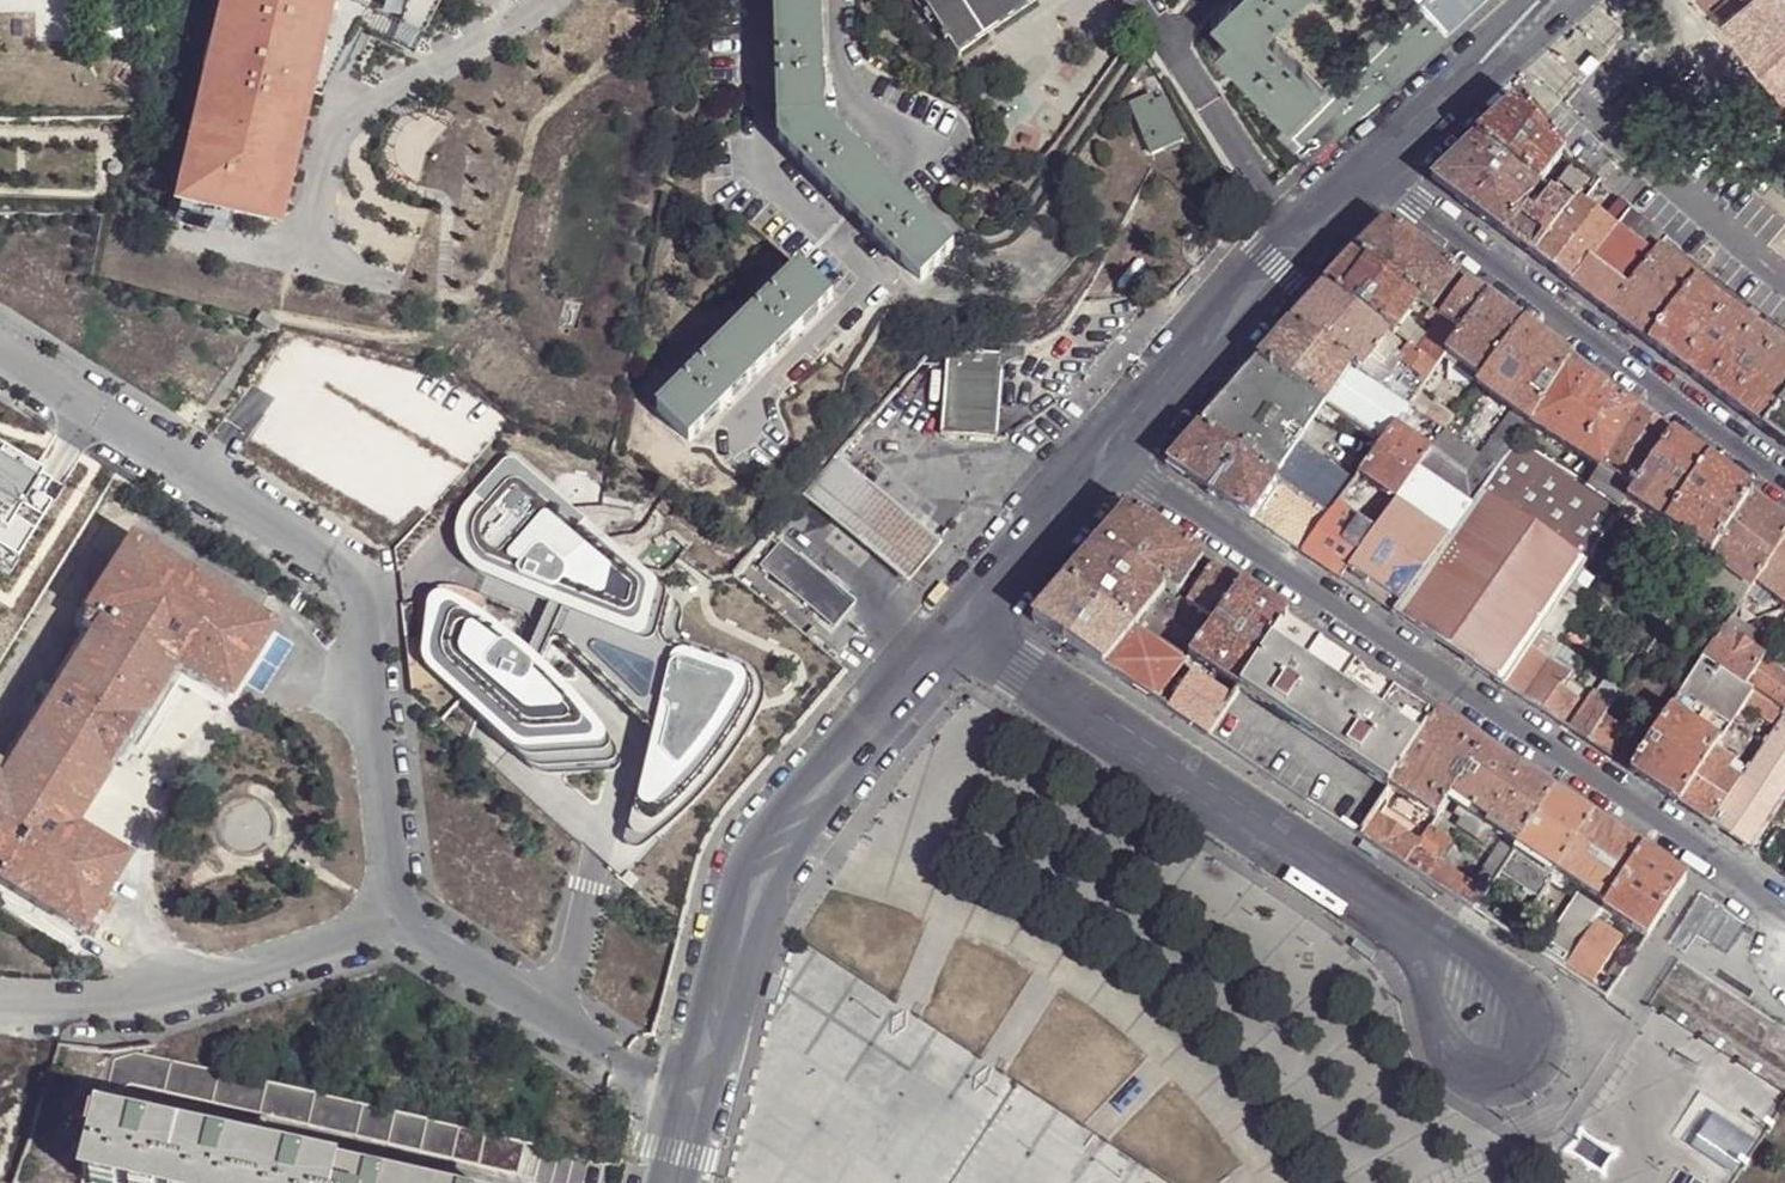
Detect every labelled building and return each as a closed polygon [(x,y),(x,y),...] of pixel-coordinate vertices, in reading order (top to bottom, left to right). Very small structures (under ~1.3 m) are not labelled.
[(178,189),(269,210),(300,79),(318,0),(224,0),(178,189)] [(340,0),(318,0),(300,79),(322,83),(360,8),(340,0)] [(360,8),(410,28),(425,0),(340,0),(360,8)] [(781,130),(923,271),(956,236),(826,109),(823,0),(777,0),(781,130)] [(931,0),(923,0),(931,12),(936,8),(931,0)] [(950,30),(961,45),(1028,0),(931,0),(936,8),(946,23),(950,30)] [(1229,0),(1216,0),(1214,2),(1231,19),(1240,10),(1229,0)] [(1253,0),(1229,0),(1240,10),(1231,19),(1219,30),(1291,106),(1323,76),(1268,17),(1253,0)] [(1268,17),(1283,2),(1282,0),(1253,0),(1268,17)] [(1448,23),(1427,0),(1421,0),(1287,117),(1311,144),(1448,23)] [(1448,23),(1472,0),(1427,0),(1448,23)] [(1711,9),(1722,23),(1740,45),(1784,99),(1784,0),(1722,0),(1711,9)] [(1184,130),(1174,105),(1166,108),(1158,91),(1154,83),(1133,93),(1156,143),(1184,130)] [(1166,108),(1174,105),(1166,87),(1158,91),(1166,108)] [(1476,138),(1540,187),(1549,195),(1572,164),(1562,152),(1518,102),(1476,138)] [(1432,181),(1500,234),(1522,207),(1524,208),(1540,187),(1476,138),(1432,181)] [(1598,184),(1572,164),(1549,195),(1569,209),(1576,200),(1584,207),(1598,184)] [(1500,234),(1532,258),(1569,209),(1549,195),(1540,187),(1524,208),(1522,207),(1500,234)] [(1532,258),(1570,287),(1590,262),(1615,230),(1584,207),(1576,200),(1569,209),(1532,258)] [(1615,230),(1590,262),(1627,290),(1658,251),(1665,241),(1630,210),(1623,219),(1615,230)] [(1386,222),(1354,254),(1419,304),(1430,312),(1432,314),(1444,297),(1459,277),(1445,265),(1433,257),(1386,222)] [(1627,290),(1609,316),(1647,344),(1694,282),(1696,278),(1658,251),(1627,290)] [(1326,281),(1323,286),(1389,334),(1394,337),(1406,322),(1419,304),(1354,254),(1326,281)] [(802,257),(660,400),(692,433),(835,290),(802,257)] [(1590,262),(1570,287),(1609,316),(1627,290),(1590,262)] [(1466,282),(1459,277),(1444,297),(1450,303),(1466,282)] [(1450,303),(1438,318),(1441,321),(1461,335),(1488,299),(1466,282),(1450,303)] [(1706,389),(1754,327),(1694,282),(1647,344),(1678,369),(1706,389)] [(1323,286),(1288,324),(1359,373),(1380,345),(1389,334),(1323,286)] [(1444,297),(1432,314),(1438,318),(1450,303),(1444,297)] [(1461,335),(1446,355),(1482,381),(1523,325),(1488,299),(1461,335)] [(1432,314),(1430,312),(1423,321),(1434,329),(1441,321),(1438,318),(1432,314)] [(1428,339),(1416,354),(1436,368),(1446,355),(1461,335),(1441,321),(1434,329),(1428,339)] [(1406,322),(1394,337),(1399,342),(1408,349),(1416,354),(1428,339),(1406,322)] [(1288,324),(1256,361),(1323,405),(1356,427),(1381,443),(1394,426),(1401,416),(1408,406),(1359,373),(1288,324)] [(1523,325),(1482,381),(1478,386),(1516,413),(1532,424),(1566,367),(1570,360),(1523,325)] [(1784,402),(1784,351),(1754,327),(1706,389),(1762,431),(1784,402)] [(1380,345),(1359,373),(1408,406),(1409,405),(1417,395),(1424,384),(1396,365),(1400,359),(1391,353),(1380,345)] [(1416,354),(1408,349),(1400,359),(1396,365),(1424,384),(1436,368),(1416,354)] [(947,350),(940,434),(994,438),(1001,354),(947,350)] [(1590,375),(1570,360),(1566,367),(1586,379),(1590,375)] [(1256,361),(1197,428),(1273,479),(1299,442),(1323,405),(1256,361)] [(1586,379),(1566,367),(1532,424),(1599,472),(1636,410),(1586,379)] [(1417,395),(1409,405),(1447,430),(1454,420),(1428,402),(1417,395)] [(1762,431),(1784,448),(1784,402),(1762,431)] [(1409,405),(1408,406),(1401,416),(1437,441),(1444,432),(1447,430),(1409,405)] [(1636,410),(1599,472),(1633,495),(1672,437),(1636,410)] [(1532,424),(1516,413),(1482,458),(1469,476),(1474,480),(1485,488),(1520,441),(1532,424)] [(1394,426),(1381,443),(1358,474),(1395,500),(1399,493),(1418,468),(1430,451),(1394,426)] [(1273,479),(1275,481),(1299,497),(1327,516),(1336,505),(1358,474),(1381,443),(1356,427),(1329,462),(1299,442),(1273,479)] [(1167,464),(1250,519),(1275,481),(1273,479),(1197,428),(1167,464)] [(1444,432),(1437,441),(1430,451),(1418,468),(1460,498),(1474,480),(1469,476),(1482,458),(1444,432)] [(1708,464),(1672,437),(1633,495),(1626,505),(1664,530),(1708,464)] [(1472,507),(1452,533),(1430,563),(1392,615),(1425,637),(1434,642),(1505,690),(1531,650),(1539,638),(1561,606),(1576,583),(1584,570),(1616,520),(1622,513),(1589,489),(1559,467),(1547,460),(1520,441),(1485,488),(1472,507)] [(632,547),(508,443),(500,450),(465,493),(491,514),(479,529),(471,537),(469,543),(470,548),(486,561),(465,606),(456,603),(445,606),(439,643),(439,656),(514,725),(546,655),(555,634),(559,634),(660,736),(634,820),(634,831),(638,834),(648,834),(663,826),(687,791),(730,734),(761,685),(753,673),(745,668),(691,645),(689,657),(674,653),(683,615),(684,608),(682,604),(626,553),(632,547)] [(1554,450),(1547,460),(1559,467),(1566,458),(1554,450)] [(833,459),(803,494),(814,504),(851,536),(903,580),(934,545),(881,500),(833,459)] [(1750,496),(1708,464),(1664,530),(1656,543),(1654,544),(1699,573),(1700,572),(1708,559),(1750,496)] [(1460,498),(1418,468),(1399,493),(1452,533),(1472,507),(1460,498)] [(1633,495),(1599,472),(1589,489),(1622,513),(1626,505),(1633,495)] [(1474,480),(1460,498),(1472,507),(1485,488),(1474,480)] [(1399,493),(1395,500),(1376,526),(1392,538),(1430,563),(1452,533),(1399,493)] [(1750,496),(1708,559),(1750,590),(1754,585),(1784,538),(1784,523),(1750,496)] [(1288,510),(1317,529),(1327,516),(1299,497),(1288,510)] [(1317,529),(1300,553),(1338,579),(1373,530),(1336,505),(1327,516),(1317,529)] [(1626,505),(1622,513),(1616,520),(1654,544),(1656,543),(1664,530),(1626,505)] [(1123,509),(1094,543),(1172,597),(1199,559),(1123,509)] [(1271,534),(1300,553),(1317,529),(1288,510),(1271,534)] [(80,921),(125,849),(72,815),(106,763),(108,763),(142,710),(139,709),(173,655),(226,688),(272,616),(130,526),(85,598),(89,601),(82,611),(93,619),(7,755),(0,751),(0,872),(80,921)] [(1373,530),(1338,579),(1355,589),(1375,603),(1392,615),(1430,563),(1392,538),(1376,526),(1373,530)] [(1754,585),(1770,597),(1784,610),(1784,538),(1754,585)] [(1094,543),(1061,580),(1129,628),(1139,614),(1190,651),(1210,623),(1182,604),(1172,597),(1094,543)] [(1636,572),(1649,552),(1641,546),(1628,567),(1629,567),(1636,572)] [(790,567),(795,561),(777,547),(758,569),(824,624),(840,607),(790,567)] [(1699,573),(1696,578),(1737,610),(1750,590),(1708,559),(1700,572),(1699,573)] [(851,608),(795,561),(790,567),(840,607),(824,624),(831,630),(851,608)] [(1208,566),(1182,604),(1210,623),(1238,585),(1208,566)] [(1619,583),(1626,588),(1636,572),(1629,567),(1619,583)] [(1061,580),(1027,620),(1204,735),(1227,699),(1178,666),(1180,664),(1129,628),(1061,580)] [(1587,590),(1576,583),(1561,606),(1572,611),(1587,590)] [(1238,585),(1210,623),(1190,651),(1185,657),(1234,690),(1237,685),(1274,629),(1283,615),(1238,585)] [(1754,585),(1750,590),(1737,610),(1748,631),(1770,597),(1754,585)] [(1572,611),(1561,606),(1539,638),(1558,649),(1561,645),(1579,617),(1572,611)] [(1748,631),(1737,610),(1722,633),(1750,653),(1759,640),(1748,631)] [(1139,614),(1129,628),(1180,664),(1185,657),(1190,651),(1139,614)] [(1410,718),(1274,629),(1237,685),(1374,775),(1410,718)] [(1750,653),(1722,633),(1703,663),(1742,689),(1747,682),(1761,662),(1750,653)] [(1558,649),(1539,638),(1531,650),(1552,665),(1561,651),(1558,649)] [(1770,648),(1759,640),(1750,653),(1761,662),(1762,660),(1770,648)] [(1555,695),(1561,688),(1580,658),(1561,645),(1558,649),(1561,651),(1552,665),(1554,667),(1541,685),(1555,695)] [(1531,650),(1505,690),(1543,715),(1555,695),(1541,685),(1554,667),(1552,665),(1531,650)] [(615,736),(546,655),(514,725),(575,781),(617,781),(624,774),(626,764),(624,751),(615,736)] [(1742,689),(1750,694),(1783,716),(1784,712),(1784,676),(1762,660),(1761,662),(1747,682),(1742,689)] [(1742,689),(1703,663),(1682,695),(1729,726),(1733,719),(1750,694),(1742,689)] [(1598,693),(1614,703),(1621,693),(1605,682),(1598,693)] [(1555,695),(1543,715),(1561,727),(1580,699),(1561,688),(1555,695)] [(1606,715),(1614,703),(1598,693),(1595,692),(1569,733),(1587,744),(1598,728),(1606,715)] [(1783,716),(1750,694),(1733,719),(1742,726),(1751,713),(1774,728),(1783,716)] [(1729,726),(1682,695),(1671,711),(1718,741),(1725,731),(1729,726)] [(1642,756),(1630,773),(1678,804),(1707,759),(1713,749),(1718,741),(1671,711),(1650,744),(1642,756)] [(1479,746),(1434,715),(1425,728),(1388,785),(1387,787),(1432,817),(1442,803),(1447,795),(1479,746)] [(1623,727),(1606,715),(1598,728),(1615,739),(1623,727)] [(1783,716),(1774,728),(1747,771),(1740,781),(1710,825),(1749,851),(1784,797),(1784,718),(1783,716)] [(1423,727),(1410,718),(1374,775),(1387,782),(1423,727)] [(1388,785),(1425,728),(1423,727),(1387,782),(1388,785)] [(1615,739),(1598,728),(1587,744),(1630,773),(1642,756),(1622,743),(1615,739)] [(1642,756),(1650,744),(1630,731),(1622,743),(1642,756)] [(1725,731),(1718,741),(1713,749),(1719,753),(1731,735),(1725,731)] [(1549,792),(1479,746),(1447,795),(1452,799),(1459,804),(1491,825),(1504,834),(1516,842),(1549,792)] [(1747,771),(1719,753),(1713,749),(1707,759),(1740,781),(1747,771)] [(1707,759),(1678,804),(1710,825),(1740,781),(1707,759)] [(1432,817),(1387,787),(1356,835),(1402,865),(1412,848),(1425,828),(1432,817)] [(1589,819),(1549,792),(1516,842),(1513,847),(1553,874),(1589,819)] [(1452,799),(1447,795),(1442,803),(1447,807),(1452,799)] [(1480,843),(1491,825),(1459,804),(1454,812),(1453,815),(1458,818),(1453,826),(1480,843)] [(1639,852),(1589,819),(1553,874),(1568,884),(1603,906),(1639,852)] [(1441,839),(1425,828),(1412,848),(1429,859),(1441,839)] [(1513,847),(1516,842),(1504,834),(1475,878),(1477,879),(1488,886),(1513,847)] [(1429,859),(1412,848),(1402,865),(1426,881),(1451,897),(1462,881),(1429,859)] [(1682,880),(1639,852),(1603,906),(1600,911),(1643,940),(1682,880)] [(1487,888),(1488,886),(1477,879),(1472,887),(1462,881),(1451,897),(1472,911),(1487,888)] [(1600,911),(1603,906),(1568,884),(1557,901),(1591,924),(1593,922),(1600,911)] [(1493,891),(1487,888),(1472,911),(1512,937),(1519,926),(1523,920),(1528,912),(1520,907),(1513,917),(1487,900),(1493,891)] [(1548,896),(1541,891),(1528,912),(1523,920),(1530,925),(1548,896)] [(1619,940),(1593,922),(1591,924),(1569,958),(1562,970),(1585,985),(1589,987),(1619,940)] [(1569,958),(1519,926),(1512,937),(1547,961),(1562,970),(1569,958)] [(1627,964),(1635,951),(1624,944),(1616,956),(1627,964)] [(129,1074),(535,1170),(543,1140),(137,1044),(115,1049),(107,1078),(100,1108),(110,1104),(115,1087),(120,1083),(129,1074)] [(100,1108),(85,1170),(143,1182),(415,1182),(100,1108)] [(619,1172),(612,1171),(609,1182),(616,1182),(619,1172)]
